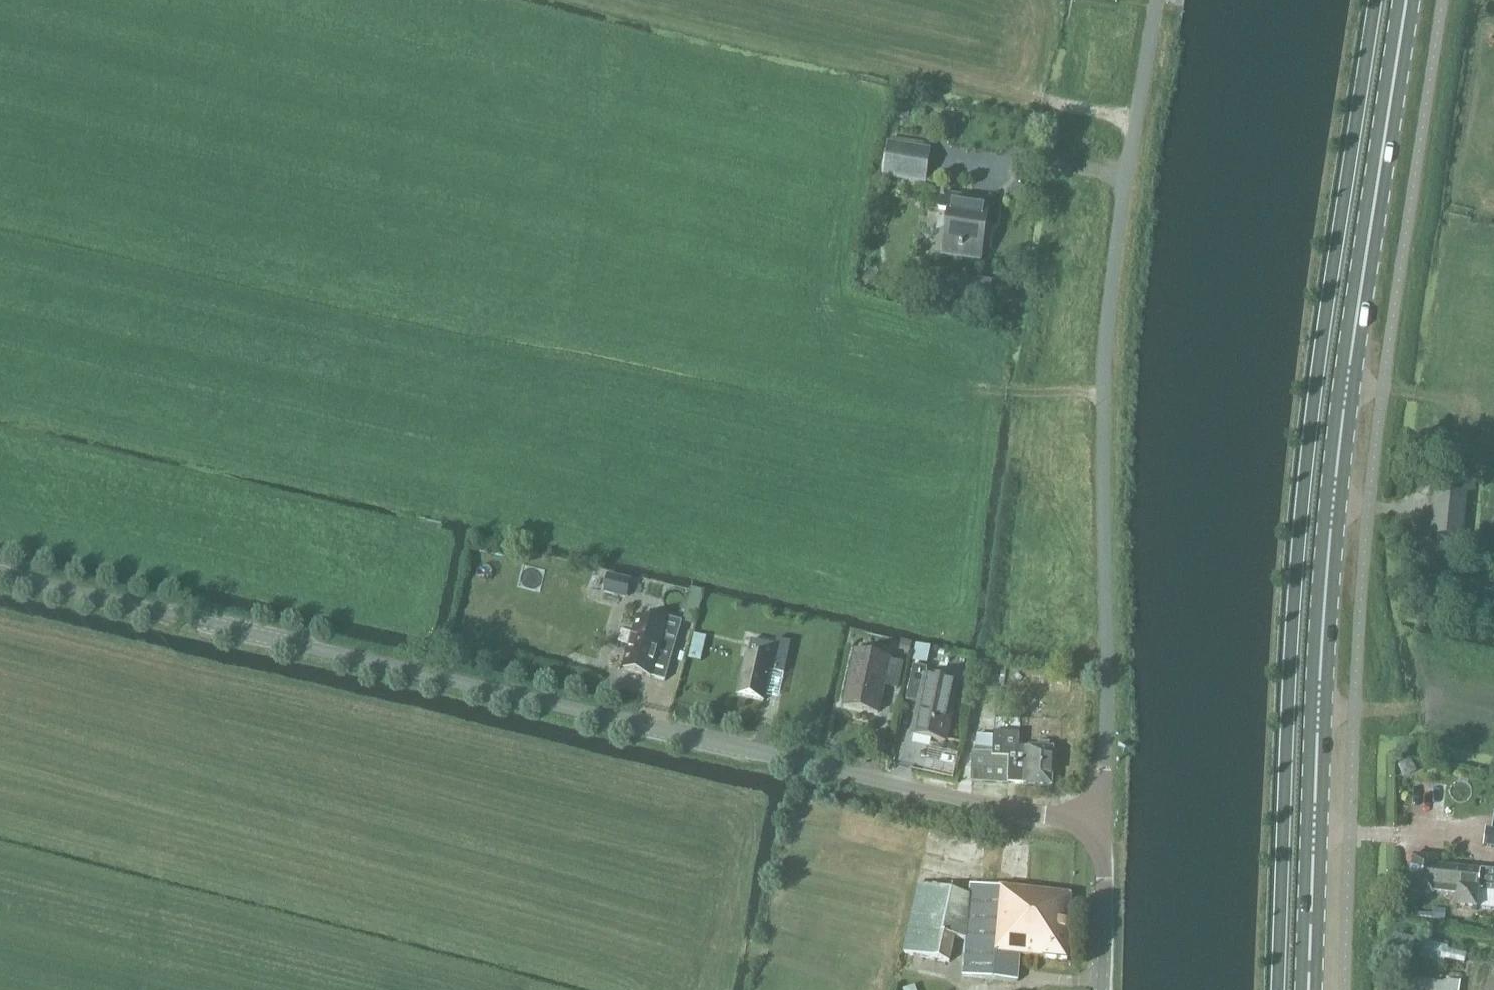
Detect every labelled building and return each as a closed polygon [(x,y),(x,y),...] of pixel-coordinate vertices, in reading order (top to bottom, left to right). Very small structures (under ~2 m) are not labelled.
[(925,183),(929,151),(889,146),(885,177),(925,183)] [(980,253),(987,202),(942,195),(940,214),(949,215),(944,248),(980,253)] [(966,275),(961,297),(991,302),(995,280),(966,275)] [(1464,542),(1468,500),(1436,497),(1431,538),(1464,542)] [(608,574),(603,591),(626,596),(630,579),(608,574)] [(663,626),(640,619),(625,670),(665,681),(682,623),(665,618),(663,626)] [(789,643),(776,640),(775,646),(751,641),(747,659),(745,658),(737,698),(762,703),(769,673),(782,676),(789,643)] [(891,660),(855,653),(844,707),(877,714),(883,688),(898,691),(903,664),(891,662),(891,660)] [(946,743),(958,684),(926,677),(928,669),(914,667),(906,701),(919,704),(912,736),(946,743)] [(973,753),(972,783),(1051,786),(1052,749),(1049,749),(1049,744),(1037,744),(1037,749),(1019,748),(1020,734),(993,733),(993,736),(979,735),(977,753),(973,753)] [(1491,827),(1485,827),(1484,847),(1493,848),(1493,813),(1491,827)] [(1413,856),(1409,892),(1434,895),(1435,887),(1459,890),(1457,909),(1477,912),(1478,899),(1493,900),(1493,873),(1437,867),(1438,859),(1413,856)] [(1018,983),(1020,957),(1067,960),(1071,914),(1070,914),(1071,896),(1003,890),(967,885),(966,896),(918,884),(903,953),(949,965),(954,940),(964,941),(962,977),(1018,983)] [(1460,984),(1408,978),(1406,989),(1460,989),(1460,984)]
